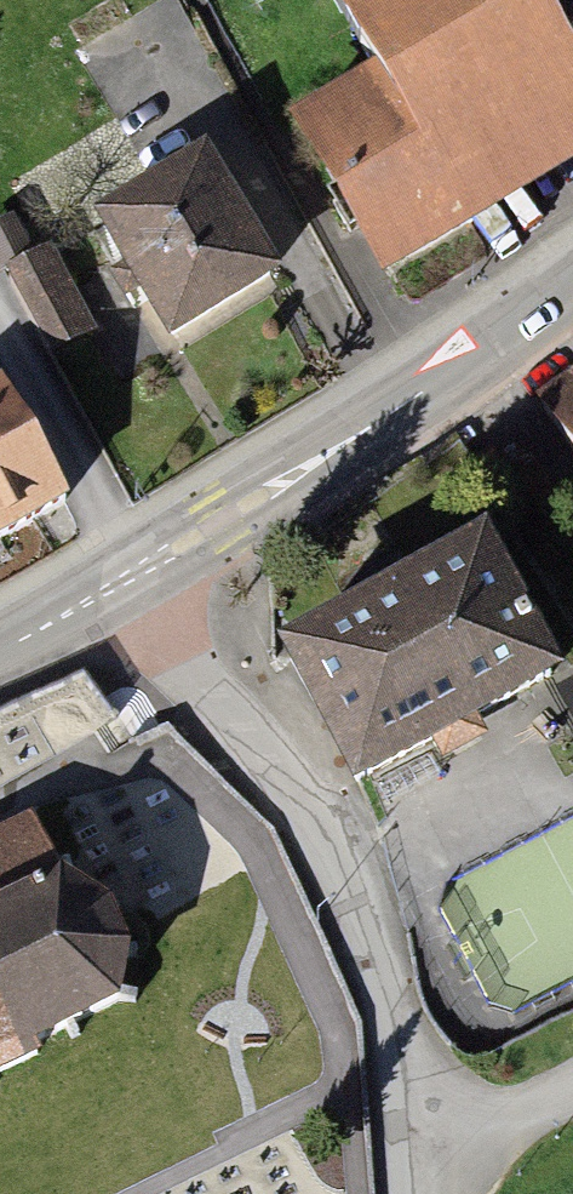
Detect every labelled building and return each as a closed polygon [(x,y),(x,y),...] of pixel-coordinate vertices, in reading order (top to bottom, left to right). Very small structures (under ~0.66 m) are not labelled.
[(307,15),(358,103),(444,250),(572,175),(572,138),(493,0),(333,0),(307,15)] [(444,250),(358,103),(281,148),(367,295),(444,250)] [(189,176),(91,238),(164,353),(262,291),(189,176)] [(529,422),(572,487),(572,392),(529,422)] [(53,529),(0,438),(0,560),(53,529)] [(466,567),(270,679),(346,811),(542,699),(466,567)] [(0,852),(0,909),(42,887),(19,842),(0,852)] [(41,1079),(33,1063),(107,1030),(113,1013),(113,991),(109,964),(106,942),(95,924),(84,917),(70,910),(53,909),(0,933),(0,1097),(41,1079)]
